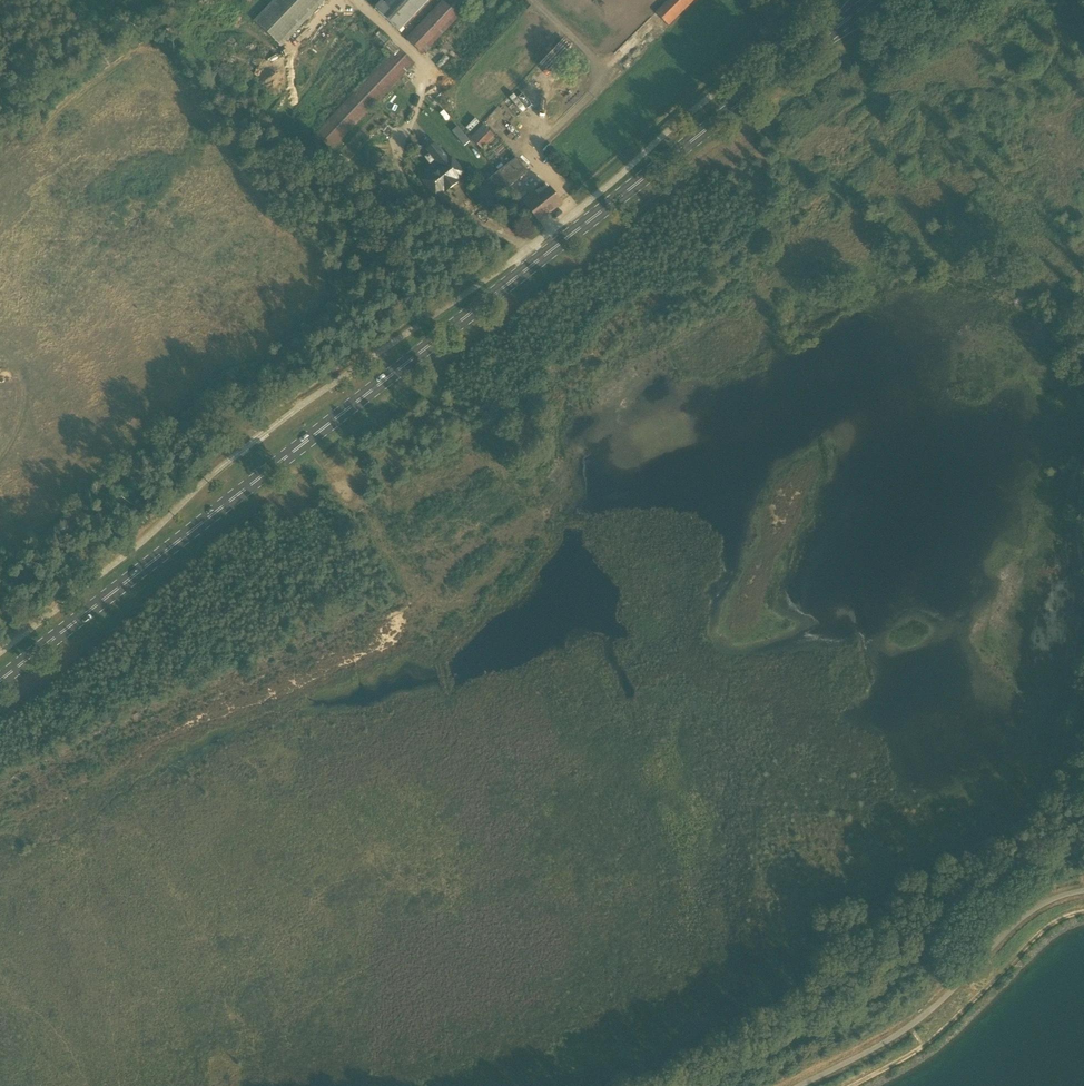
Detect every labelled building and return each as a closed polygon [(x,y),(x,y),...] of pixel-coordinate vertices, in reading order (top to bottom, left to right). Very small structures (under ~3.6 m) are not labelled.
[(327,0),(274,0),(254,21),(281,48),(327,0)] [(384,4),(382,1),(375,8),(400,32),(430,0),(387,0),(384,4)] [(476,0),(444,0),(407,39),(423,55),(476,0)] [(656,12),(669,26),(695,0),(668,0),(656,12)] [(333,150),(415,63),(390,40),(384,47),(392,54),(316,134),(333,150)] [(483,125),(471,138),(483,149),(495,136),(483,125)] [(455,178),(463,172),(451,157),(449,159),(436,143),(427,150),(440,166),(423,179),(436,196),(444,190),(446,193),(451,189),(459,182),(455,178)] [(498,172),(510,187),(528,173),(516,158),(498,172)] [(486,206),(510,187),(498,172),(475,190),(474,188),(467,194),(477,206),(483,202),(486,206)] [(534,189),(521,199),(538,221),(546,214),(547,215),(562,203),(549,187),(539,195),(534,189)]
